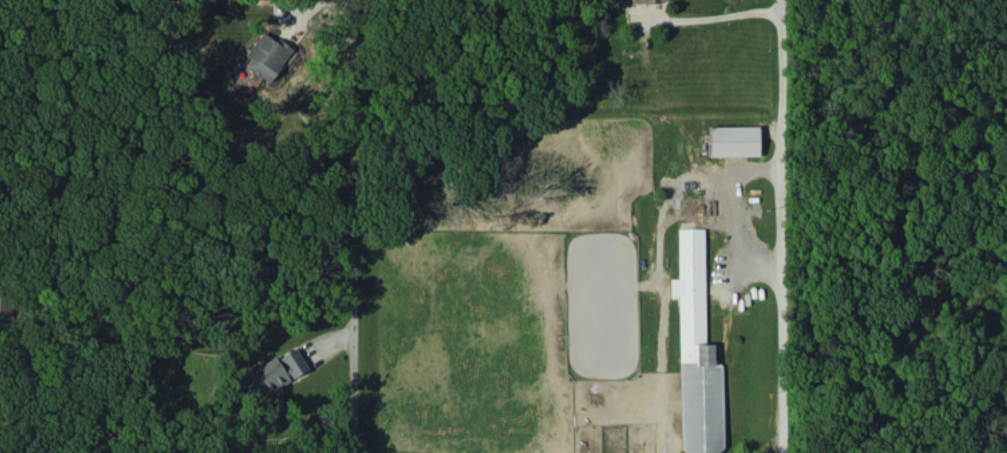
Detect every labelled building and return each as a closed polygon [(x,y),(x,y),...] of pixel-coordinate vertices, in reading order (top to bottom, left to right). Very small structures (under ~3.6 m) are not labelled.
[(242,62),(271,81),(292,48),(277,38),(275,41),(261,31),(242,62)] [(759,126),(710,126),(710,156),(759,155),(759,126)] [(722,362),(713,362),(713,343),(705,343),(704,228),(678,229),(678,279),(670,279),(670,296),(679,296),(681,452),(723,452),(722,362)] [(308,368),(296,348),(278,358),(277,356),(239,378),(254,403),(292,380),(291,378),(308,368)]
